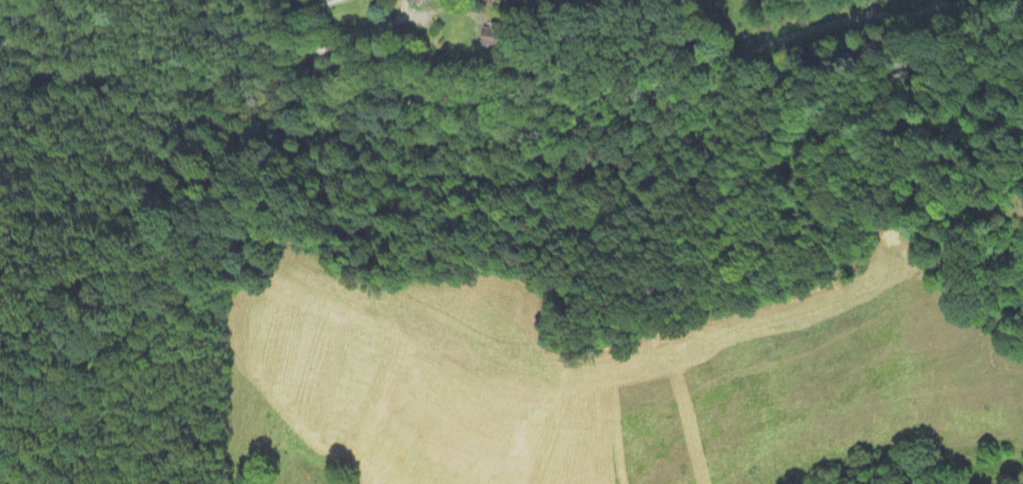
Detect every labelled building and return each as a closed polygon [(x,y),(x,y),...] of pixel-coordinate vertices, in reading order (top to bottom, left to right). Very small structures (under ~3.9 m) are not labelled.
[(508,48),(509,27),(487,27),(487,47),(508,48)]
